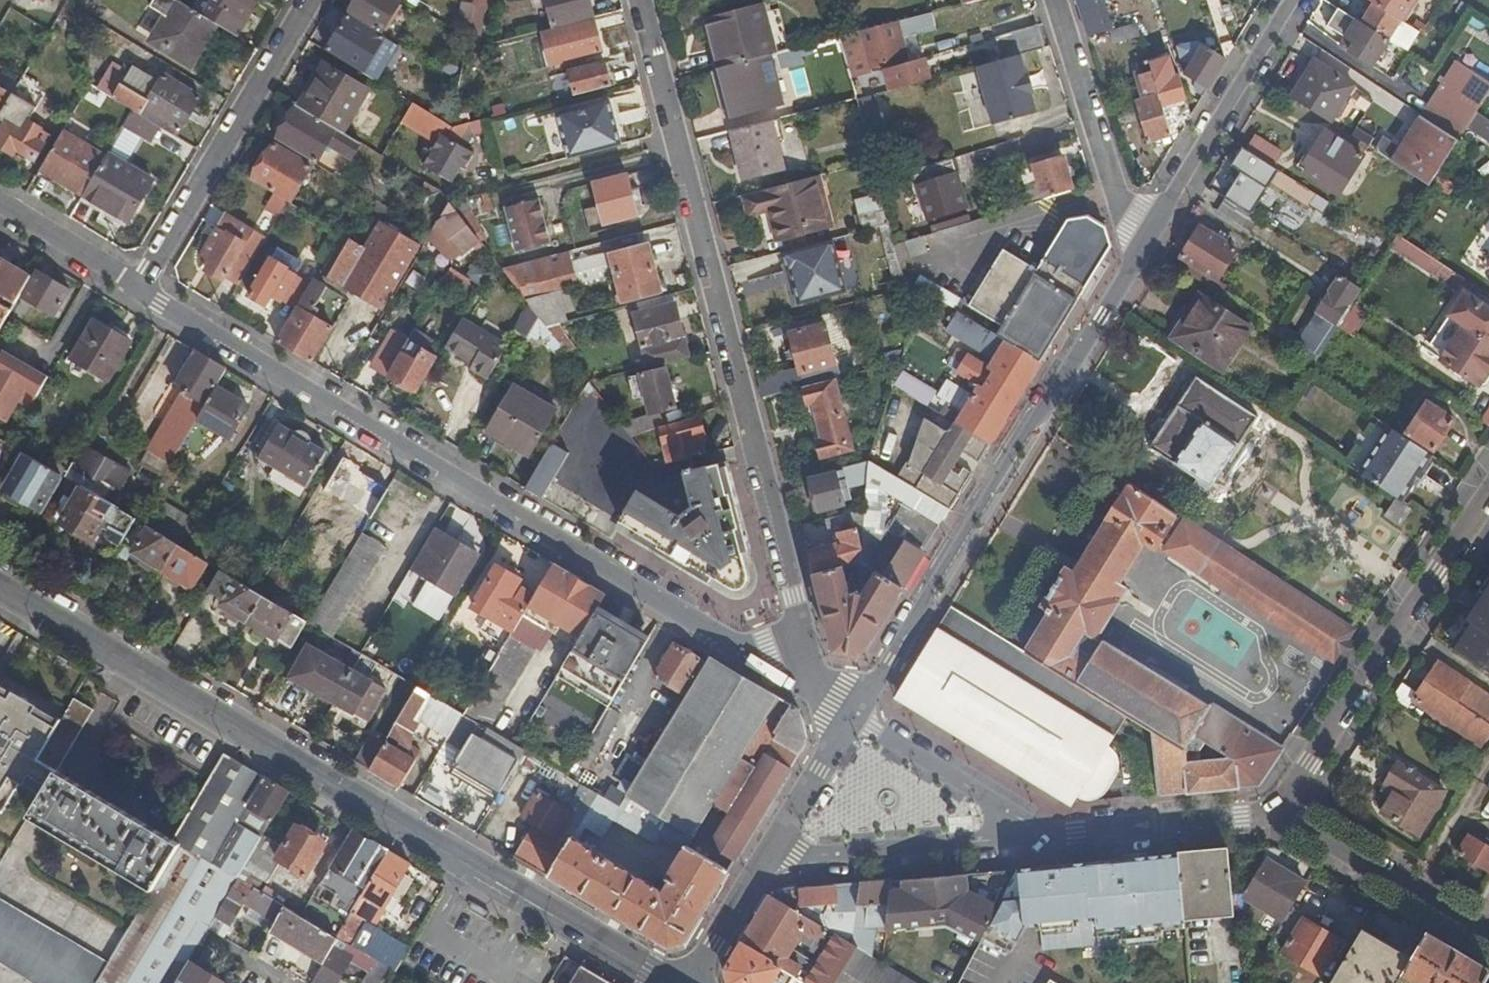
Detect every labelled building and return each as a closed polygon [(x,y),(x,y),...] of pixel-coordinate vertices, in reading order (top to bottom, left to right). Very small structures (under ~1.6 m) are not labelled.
[(168,20),(178,2),(175,0),(155,0),(149,9),(168,20)] [(247,21),(259,0),(215,0),(214,1),(247,21)] [(351,12),(384,32),(400,3),(395,0),(358,0),(351,12)] [(478,48),(487,0),(475,0),(475,3),(474,3),(472,19),(469,37),(466,51),(478,48)] [(587,0),(545,0),(546,4),(551,27),(591,16),(587,0)] [(1088,38),(1114,31),(1105,0),(1076,0),(1088,38)] [(1368,1),(1373,4),(1361,23),(1338,9),(1327,25),(1345,38),(1339,46),(1372,66),(1388,40),(1412,2),(1415,4),(1418,0),(1369,0),(1368,1)] [(215,24),(237,36),(247,21),(214,1),(205,17),(215,24)] [(206,40),(215,24),(205,17),(178,2),(168,20),(155,41),(192,64),(193,62),(189,59),(202,38),(206,40)] [(472,19),(474,3),(465,2),(463,18),(472,19)] [(721,68),(770,56),(777,54),(766,14),(763,4),(707,19),(721,68)] [(766,14),(777,54),(791,50),(780,10),(766,14)] [(938,31),(933,12),(861,32),(864,41),(871,68),(906,58),(902,40),(938,31)] [(385,39),(344,14),(336,29),(338,31),(327,50),(365,72),(385,39)] [(703,20),(716,70),(721,68),(707,19),(703,20)] [(592,22),(540,36),(548,67),(600,54),(592,22)] [(1141,37),(1138,25),(1111,33),(1115,45),(1141,37)] [(1020,55),(1044,48),(1037,26),(996,37),(1003,60),(1020,55)] [(861,32),(841,37),(849,73),(871,68),(864,41),(861,32)] [(202,38),(189,59),(193,62),(206,40),(202,38)] [(1184,76),(1208,90),(1226,61),(1195,44),(1178,48),(1182,60),(1185,62),(1190,65),(1184,76)] [(1025,74),(1020,55),(1003,60),(975,67),(992,127),(1036,114),(1030,93),(1032,92),(1027,74),(1025,74)] [(716,70),(714,71),(721,96),(727,95),(733,118),(781,105),(770,56),(721,68),(716,70)] [(890,91),(929,80),(923,58),(884,70),(890,91)] [(1313,61),(1290,98),(1331,123),(1353,87),(1313,61)] [(1178,73),(1184,76),(1190,65),(1185,62),(1178,73)] [(162,127),(178,136),(202,97),(164,75),(158,84),(132,69),(130,72),(115,63),(99,89),(135,110),(162,127)] [(326,64),(300,106),(343,133),(368,90),(326,64)] [(573,96),(616,85),(612,72),(609,72),(610,73),(606,74),(604,64),(568,74),(573,96)] [(1147,143),(1171,137),(1170,132),(1156,84),(1152,73),(1139,77),(1145,99),(1134,103),(1147,143)] [(1175,104),(1187,101),(1179,76),(1156,84),(1170,132),(1183,129),(1175,104)] [(392,90),(413,103),(419,94),(397,81),(392,90)] [(20,82),(13,95),(0,116),(0,150),(2,147),(14,154),(17,149),(36,160),(52,135),(30,122),(45,97),(20,82)] [(1484,101),(1457,84),(1440,111),(1427,103),(1420,114),(1422,116),(1459,140),(1467,128),(1475,116),(1477,114),(1484,101)] [(13,95),(0,88),(0,116),(13,95)] [(871,96),(857,100),(860,110),(875,105),(871,96)] [(568,159),(620,144),(608,100),(556,113),(568,159)] [(299,105),(277,140),(316,164),(327,145),(351,160),(361,144),(343,133),(300,106),(299,105)] [(153,143),(162,127),(135,110),(125,127),(138,135),(153,143)] [(1467,128),(1488,143),(1488,122),(1477,114),(1475,116),(1467,128)] [(1459,140),(1422,116),(1400,149),(1383,138),(1374,151),(1428,187),(1430,185),(1438,172),(1459,140)] [(779,120),(785,140),(792,138),(788,118),(779,120)] [(779,120),(731,132),(745,180),(785,169),(778,143),(785,140),(779,120)] [(867,140),(862,121),(855,123),(860,143),(867,140)] [(476,137),(469,123),(453,127),(448,124),(423,167),(452,185),(461,168),(467,171),(476,155),(468,150),(476,137)] [(131,147),(138,135),(125,127),(118,140),(131,147)] [(108,157),(64,131),(42,169),(85,196),(108,157)] [(1305,165),(1309,167),(1306,173),(1340,193),(1364,155),(1326,132),(1305,165)] [(276,193),(289,201),(291,202),(312,166),(275,144),(254,180),(276,193)] [(1244,184),(1218,168),(1206,188),(1226,200),(1251,216),(1271,183),(1279,171),(1242,148),(1230,166),(1249,179),(1244,184)] [(85,196),(130,223),(154,181),(110,154),(108,157),(85,196)] [(1043,199),(1073,191),(1063,157),(1033,165),(1035,170),(1043,199)] [(968,211),(952,160),(913,172),(928,223),(968,211)] [(38,176),(81,202),(85,196),(42,169),(38,176)] [(1029,204),(1043,199),(1035,170),(1021,174),(1029,204)] [(1303,187),(1279,171),(1271,183),(1295,199),(1303,187)] [(1438,172),(1430,185),(1448,197),(1457,185),(1438,172)] [(627,176),(594,185),(605,225),(639,217),(628,178),(627,176)] [(819,177),(772,188),(772,190),(742,198),(747,215),(770,209),(772,214),(820,202),(820,199),(825,197),(819,177)] [(1329,203),(1303,187),(1295,199),(1321,216),(1329,203)] [(289,201),(276,193),(266,211),(279,218),(289,201)] [(413,230),(428,239),(439,223),(450,204),(450,203),(442,193),(418,202),(425,211),(413,230)] [(85,196),(81,202),(126,229),(130,223),(85,196)] [(513,200),(515,206),(524,203),(523,197),(513,200)] [(524,203),(515,206),(505,208),(515,249),(549,241),(538,200),(524,203)] [(1251,216),(1226,200),(1218,213),(1251,235),(1260,221),(1251,216)] [(772,214),(779,241),(828,228),(820,202),(772,214)] [(450,204),(439,223),(462,254),(475,245),(479,249),(484,246),(450,204)] [(860,217),(864,231),(879,228),(889,225),(885,209),(860,217)] [(226,215),(203,254),(213,260),(207,270),(224,280),(253,231),(226,215)] [(998,337),(1040,363),(1068,317),(1112,246),(1106,227),(1088,216),(1068,221),(1038,272),(1004,251),(970,307),(1003,329),(998,337)] [(346,236),(323,274),(381,309),(420,245),(382,223),(366,248),(346,236)] [(428,239),(428,240),(429,241),(449,261),(455,260),(461,255),(462,254),(439,223),(428,239)] [(879,228),(896,291),(906,289),(904,277),(899,263),(895,245),(889,225),(879,228)] [(1183,259),(1178,267),(1196,279),(1201,271),(1218,281),(1236,251),(1222,242),(1216,238),(1200,228),(1182,258),(1183,259)] [(1216,238),(1222,242),(1224,243),(1229,237),(1220,232),(1216,238)] [(1406,240),(1397,235),(1392,243),(1392,244),(1399,249),(1427,267),(1432,258),(1406,240)] [(925,236),(895,245),(899,263),(907,261),(928,254),(930,254),(925,236)] [(828,245),(786,256),(798,304),(840,294),(828,245)] [(539,319),(547,329),(559,326),(561,325),(549,297),(541,303),(535,296),(606,278),(609,287),(617,285),(619,297),(615,298),(616,305),(660,293),(647,247),(612,256),(611,253),(570,265),(567,253),(503,270),(529,305),(539,319)] [(278,249),(272,258),(290,269),(289,270),(297,274),(303,264),(278,249)] [(933,270),(928,254),(907,261),(911,276),(920,274),(933,270)] [(300,277),(309,283),(322,262),(312,256),(300,277)] [(2,297),(16,305),(32,278),(0,258),(0,301),(2,297)] [(290,269),(272,258),(251,295),(267,306),(273,296),(283,302),(298,275),(297,274),(289,270),(290,269)] [(483,286),(456,270),(446,283),(461,293),(463,291),(475,299),(483,286)] [(71,291),(39,273),(23,298),(56,318),(71,291)] [(298,275),(283,302),(293,309),(309,283),(300,277),(298,275)] [(921,275),(915,284),(958,312),(960,313),(966,304),(921,275)] [(1339,278),(1308,327),(1329,341),(1338,327),(1339,325),(1336,323),(1347,306),(1348,306),(1358,290),(1339,278)] [(313,280),(278,341),(314,363),(334,329),(315,318),(320,310),(316,307),(328,288),(313,280)] [(909,298),(908,295),(905,295),(904,291),(899,292),(902,300),(909,298)] [(1452,316),(1465,325),(1444,355),(1440,360),(1478,386),(1488,369),(1488,340),(1488,339),(1488,338),(1488,310),(1468,295),(1452,316)] [(650,347),(656,366),(688,358),(672,296),(630,306),(641,349),(650,347)] [(1193,314),(1177,339),(1221,367),(1247,327),(1201,297),(1191,313),(1193,314)] [(9,317),(12,311),(0,304),(0,333),(9,317)] [(513,330),(527,338),(539,319),(529,305),(513,330)] [(973,338),(984,345),(989,339),(983,335),(987,330),(960,313),(958,312),(946,330),(968,344),(973,338)] [(1465,325),(1452,316),(1432,347),(1444,355),(1465,325)] [(132,342),(96,319),(72,358),(109,380),(132,342)] [(463,319),(445,348),(464,359),(469,362),(466,365),(489,379),(508,346),(463,319)] [(527,338),(524,344),(532,349),(540,337),(557,358),(565,352),(547,329),(539,319),(527,338)] [(833,351),(828,330),(826,325),(790,333),(800,375),(837,365),(833,351)] [(547,329),(565,352),(567,355),(576,349),(559,326),(547,329)] [(845,327),(828,330),(833,351),(849,347),(845,327)] [(1308,327),(1297,344),(1307,351),(1318,357),(1329,341),(1308,327)] [(510,336),(524,344),(527,338),(513,330),(510,336)] [(988,368),(1023,391),(1040,363),(998,337),(987,330),(983,335),(989,339),(984,345),(998,353),(988,368)] [(388,374),(419,393),(438,360),(423,349),(429,340),(421,335),(414,331),(408,341),(388,374)] [(372,366),(388,375),(388,374),(408,341),(392,332),(372,366)] [(1,358),(46,384),(50,378),(4,351),(1,358)] [(1318,357),(1307,351),(1299,365),(1309,372),(1318,357)] [(185,391),(148,451),(171,464),(192,429),(194,425),(198,420),(217,389),(228,370),(197,352),(176,386),(185,391)] [(964,412),(949,402),(942,414),(957,423),(991,445),(1023,391),(988,368),(968,356),(962,364),(954,359),(948,367),(975,384),(972,389),(976,392),(964,412)] [(31,409),(46,384),(1,358),(0,360),(0,418),(9,423),(21,403),(31,409)] [(630,438),(658,428),(663,426),(658,412),(679,407),(669,368),(628,379),(634,400),(645,396),(650,416),(620,425),(630,438)] [(1258,418),(1196,377),(1149,447),(1210,489),(1245,437),(1258,418)] [(835,380),(803,388),(822,460),(854,452),(835,380)] [(514,386),(487,432),(530,457),(557,412),(514,386)] [(249,408),(217,389),(198,420),(230,439),(249,408)] [(1426,401),(1404,432),(1433,451),(1454,420),(1426,401)] [(669,464),(700,456),(695,439),(699,437),(694,419),(673,425),(658,428),(669,464)] [(914,449),(899,480),(950,512),(972,476),(964,472),(959,479),(950,473),(962,455),(979,465),(991,445),(957,423),(950,434),(925,419),(912,449),(914,449)] [(275,467),(290,477),(307,486),(327,454),(280,425),(259,457),(275,467)] [(1389,428),(1359,473),(1397,498),(1401,501),(1412,485),(1421,472),(1432,456),(1389,428)] [(16,448),(10,444),(0,438),(0,475),(16,448)] [(551,444),(526,489),(543,499),(568,454),(551,444)] [(65,477),(73,482),(83,488),(86,483),(92,471),(113,484),(122,469),(84,445),(65,477)] [(171,464),(148,451),(137,468),(160,482),(171,464)] [(604,508),(621,481),(576,453),(568,465),(574,469),(565,484),(604,508)] [(61,475),(26,454),(1,496),(22,508),(27,500),(41,509),(61,475)] [(359,512),(377,483),(360,473),(362,469),(346,459),(325,492),(359,512)] [(891,475),(870,462),(867,501),(882,502),(886,488),(891,475)] [(639,493),(620,523),(733,589),(737,591),(741,590),(745,588),(747,584),(748,579),(719,465),(685,474),(694,509),(682,518),(639,493)] [(284,488),(290,477),(275,467),(267,479),(284,488)] [(1427,476),(1421,472),(1412,485),(1418,490),(1427,476)] [(837,473),(812,480),(821,512),(846,506),(837,473)] [(882,502),(867,501),(866,510),(863,538),(860,562),(871,569),(878,573),(903,588),(950,512),(899,480),(891,475),(886,488),(908,503),(892,529),(890,528),(885,535),(879,532),(882,502)] [(372,519),(391,490),(377,483),(359,512),(372,519)] [(1052,611),(1026,654),(1128,718),(1153,733),(1158,796),(1258,786),(1263,778),(1225,756),(1225,761),(1184,766),(1182,750),(1192,735),(1201,741),(1206,744),(1207,743),(1223,713),(1208,704),(1207,706),(1096,637),(1105,622),(1127,589),(1118,582),(1143,541),(1154,549),(1168,527),(1174,516),(1175,516),(1176,514),(1130,484),(1123,496),(1122,495),(1107,519),(1108,520),(1075,573),(1066,568),(1044,605),(1052,611)] [(87,490),(83,488),(62,522),(93,540),(103,523),(110,527),(120,509),(87,490)] [(1401,501),(1397,498),(1386,515),(1400,524),(1411,507),(1401,501)] [(866,510),(830,519),(834,536),(839,534),(858,530),(863,538),(866,510)] [(1339,653),(1345,657),(1353,644),(1347,640),(1353,631),(1185,520),(1166,552),(1333,661),(1339,653)] [(179,545),(149,527),(134,553),(144,560),(140,564),(151,570),(154,565),(164,571),(179,545)] [(479,556),(436,530),(412,569),(455,596),(479,556)] [(841,543),(809,551),(814,574),(844,566),(850,564),(860,562),(863,538),(858,530),(839,534),(841,543)] [(364,534),(310,623),(333,636),(387,548),(364,534)] [(208,562),(184,548),(179,545),(164,571),(172,575),(169,580),(180,587),(183,581),(193,588),(208,562)] [(860,562),(850,564),(854,578),(864,580),(871,569),(860,562)] [(606,596),(555,565),(536,596),(525,615),(539,624),(576,646),(596,612),(606,596)] [(525,615),(536,596),(518,586),(521,580),(499,566),(474,608),(515,631),(519,624),(525,615)] [(844,566),(814,574),(835,653),(860,657),(903,588),(878,573),(864,595),(850,592),(844,566)] [(265,596),(259,593),(221,571),(209,590),(224,599),(220,605),(230,610),(228,616),(238,621),(240,616),(249,621),(265,596)] [(1465,620),(1470,623),(1453,648),(1488,673),(1488,585),(1465,620)] [(308,621),(265,596),(249,621),(258,627),(255,631),(265,638),(268,633),(279,639),(287,623),(302,632),(308,621)] [(896,701),(1066,804),(1072,796),(1086,803),(1101,802),(1111,796),(1117,791),(1121,785),(1123,780),(1124,770),(1122,763),(1118,756),(1114,751),(1110,747),(1117,735),(1128,718),(1026,654),(952,609),(896,701)] [(576,646),(558,676),(609,706),(647,643),(596,612),(576,646)] [(539,624),(525,615),(519,624),(521,626),(533,634),(539,624)] [(287,623),(279,639),(292,647),(302,632),(287,623)] [(533,634),(521,626),(468,715),(489,728),(542,639),(533,634)] [(310,688),(335,703),(355,670),(347,666),(310,644),(291,677),(310,688)] [(703,663),(675,646),(657,677),(684,695),(703,663)] [(363,654),(361,653),(357,650),(347,666),(355,670),(363,654)] [(361,674),(370,659),(363,654),(355,670),(361,674)] [(786,703),(712,659),(628,795),(693,835),(711,804),(747,747),(763,757),(729,813),(708,846),(734,862),(782,784),(807,744),(799,711),(786,703)] [(1438,663),(1412,700),(1481,746),(1488,734),(1488,697),(1438,663)] [(389,692),(361,674),(355,670),(335,703),(370,724),(389,692)] [(288,682),(307,693),(310,688),(291,677),(288,682)] [(0,685),(0,815),(14,792),(17,794),(36,760),(56,726),(59,721),(0,685)] [(464,714),(418,687),(383,746),(370,771),(400,789),(416,761),(409,757),(411,747),(414,735),(442,751),(464,714)] [(93,710),(73,699),(59,721),(56,726),(57,727),(38,761),(36,760),(17,794),(35,806),(56,771),(93,710)] [(624,717),(609,708),(602,720),(585,747),(600,755),(624,717)] [(1282,750),(1223,713),(1207,743),(1206,744),(1225,756),(1263,778),(1282,750)] [(525,750),(516,745),(513,744),(506,755),(472,735),(450,772),(496,799),(525,750)] [(370,771),(383,746),(370,738),(355,762),(370,771)] [(421,753),(411,747),(409,757),(416,761),(421,753)] [(590,773),(600,755),(585,747),(568,776),(582,785),(597,793),(604,782),(590,773)] [(711,804),(729,813),(763,757),(747,747),(711,804)] [(259,775),(224,754),(174,841),(179,844),(236,879),(236,878),(262,835),(288,793),(259,775)] [(1379,813),(1417,834),(1442,791),(1411,773),(1413,769),(1407,765),(1405,769),(1395,763),(1383,782),(1395,789),(1379,813)] [(179,844),(174,841),(56,771),(35,806),(28,817),(63,838),(152,890),(179,844)] [(620,808),(628,795),(604,782),(597,793),(620,808)] [(568,842),(597,793),(582,785),(568,809),(572,811),(558,836),(568,842)] [(547,877),(568,842),(558,836),(572,811),(568,809),(561,805),(553,800),(537,791),(521,817),(534,823),(514,857),(547,877)] [(683,946),(728,872),(687,848),(694,836),(693,835),(628,795),(620,808),(597,793),(568,842),(547,877),(668,950),(683,946)] [(557,793),(553,800),(561,805),(565,798),(557,793)] [(283,847),(262,835),(236,878),(248,883),(253,875),(267,884),(280,862),(307,878),(326,844),(295,826),(283,847)] [(308,904),(301,916),(337,938),(351,914),(388,851),(351,829),(311,898),(324,904),(322,907),(328,911),(326,914),(308,904)] [(1488,872),(1488,844),(1473,834),(1460,854),(1484,868),(1488,872)] [(179,844),(152,890),(108,964),(96,982),(175,982),(186,965),(199,942),(203,936),(206,930),(237,879),(236,879),(179,844)] [(1234,909),(1228,850),(1178,854),(1183,914),(1234,909)] [(409,864),(388,851),(351,914),(365,922),(365,924),(368,926),(369,924),(379,907),(383,909),(409,864)] [(1178,854),(1019,869),(986,932),(981,941),(1011,957),(1027,928),(1036,927),(1037,934),(1040,933),(1042,954),(1094,949),(1092,923),(1092,922),(1095,922),(1099,953),(1123,950),(1163,946),(1163,938),(1162,932),(1163,928),(1185,926),(1183,914),(1178,854)] [(1290,911),(1306,885),(1266,860),(1244,896),(1283,921),(1290,911)] [(986,932),(1019,869),(891,881),(884,928),(885,928),(948,923),(981,941),(986,932)] [(671,881),(666,878),(663,883),(668,886),(671,881)] [(284,907),(237,879),(206,930),(222,939),(243,904),(250,908),(266,917),(275,922),(284,907)] [(884,928),(891,881),(860,884),(851,945),(856,948),(873,958),(876,931),(881,931),(880,936),(884,937),(885,928),(884,928)] [(851,945),(860,884),(781,892),(774,892),(771,896),(851,945)] [(771,896),(741,945),(795,977),(800,968),(791,962),(793,958),(788,955),(798,939),(811,947),(809,950),(821,957),(806,982),(834,982),(841,971),(856,948),(851,945),(771,896)] [(108,964),(0,900),(0,962),(35,982),(96,982),(108,964)] [(301,916),(284,907),(275,922),(269,932),(324,963),(335,947),(341,950),(346,943),(337,938),(301,916)] [(250,908),(245,917),(261,926),(266,917),(250,908)] [(1340,942),(1290,911),(1283,921),(1275,936),(1288,943),(1282,954),(1319,976),(1340,942)] [(365,922),(351,914),(337,938),(346,943),(370,958),(384,934),(369,924),(368,926),(365,924),(365,922)] [(1411,958),(1362,930),(1331,982),(1397,982),(1403,973),(1411,958)] [(1488,976),(1488,971),(1426,933),(1411,958),(1403,973),(1420,982),(1485,982),(1488,976)] [(408,947),(384,934),(370,958),(387,969),(393,972),(408,947)] [(346,943),(341,950),(335,947),(324,963),(312,982),(313,982),(337,982),(349,962),(367,973),(361,982),(379,982),(387,969),(370,958),(346,943)] [(741,945),(725,969),(729,982),(804,982),(795,977),(741,945)] [(881,963),(873,958),(856,948),(841,971),(861,982),(914,982),(881,963)] [(186,965),(175,982),(217,982),(186,965)] [(581,965),(570,982),(611,982),(581,965)]
